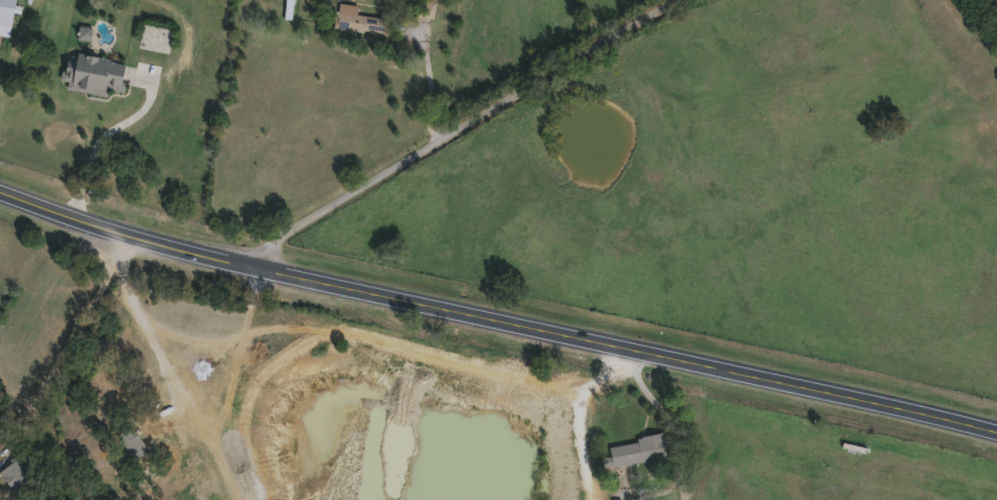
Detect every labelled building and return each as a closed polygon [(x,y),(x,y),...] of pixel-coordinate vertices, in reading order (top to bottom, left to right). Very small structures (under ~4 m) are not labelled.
[(12,25),(0,24),(0,0),(16,0),(12,25)] [(285,17),(285,0),(293,0),(293,17),(285,17)] [(388,33),(334,27),(337,2),(359,5),(358,14),(389,17),(388,33)] [(270,3),(272,13),(264,14),(262,5),(270,3)] [(125,96),(65,87),(70,52),(130,60),(125,96)] [(614,466),(610,443),(664,434),(668,458),(614,466)] [(17,489),(0,472),(15,456),(32,472),(17,489)]
